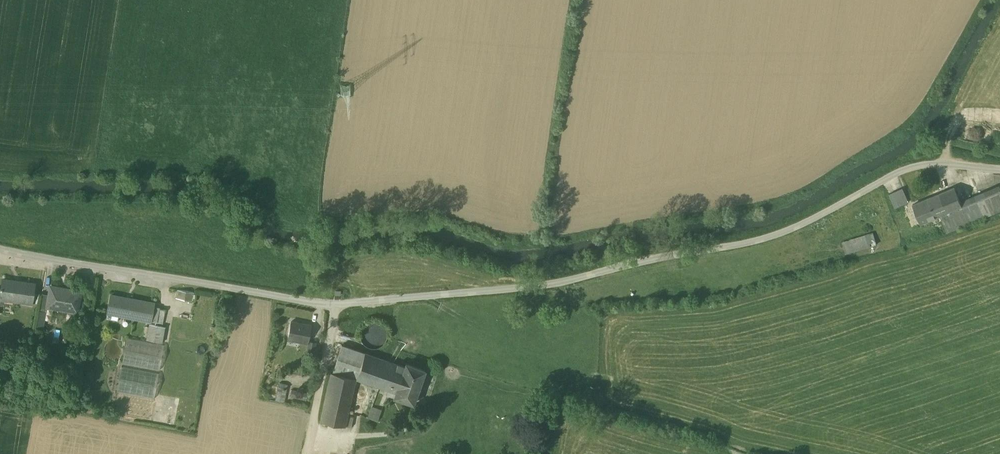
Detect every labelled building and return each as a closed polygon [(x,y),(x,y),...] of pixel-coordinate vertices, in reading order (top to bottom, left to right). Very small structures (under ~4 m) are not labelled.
[(960,203),(962,207),(952,211),(941,216),(944,221),(948,230),(999,209),(999,189),(999,187),(960,203)] [(903,188),(890,194),(895,207),(909,201),(903,188)] [(960,203),(954,188),(944,192),(952,211),(962,207),(960,203)] [(952,211),(944,192),(934,196),(941,216),(952,211)] [(941,216),(934,196),(913,204),(921,224),(936,218),(941,216)] [(874,233),(842,242),(845,253),(877,245),(874,233)] [(2,279),(0,290),(0,296),(12,298),(12,301),(31,304),(34,284),(2,279)] [(81,291),(50,286),(49,296),(47,308),(77,313),(81,291)] [(196,294),(177,291),(176,300),(195,303),(196,294)] [(39,304),(35,328),(43,329),(47,308),(49,296),(41,294),(39,304)] [(153,303),(144,301),(110,295),(107,313),(150,321),(153,303)] [(164,309),(158,308),(156,321),(162,322),(164,309)] [(381,323),(376,321),(371,321),(366,324),(362,327),(361,332),(361,338),(363,343),(367,346),(372,348),(377,348),(382,346),(386,342),(388,337),(387,331),(385,326),(381,323)] [(311,326),(291,322),(287,340),(308,344),(311,326)] [(164,327),(149,325),(147,342),(162,344),(164,327)] [(164,345),(127,338),(122,364),(159,371),(164,345)] [(343,344),(332,373),(357,379),(366,352),(343,344)] [(405,366),(366,352),(357,379),(396,393),(405,366)] [(407,363),(405,366),(396,393),(394,397),(413,404),(419,388),(421,388),(422,385),(420,385),(426,370),(407,363)] [(159,374),(121,367),(117,392),(154,399),(159,374)] [(332,373),(331,372),(320,420),(346,426),(348,415),(357,379),(332,373)] [(278,387),(275,401),(284,402),(287,388),(278,387)] [(308,394),(291,390),(290,397),(306,401),(308,394)] [(383,410),(372,406),(368,417),(371,418),(379,421),(383,410)] [(354,417),(348,415),(346,426),(352,427),(354,417)]
